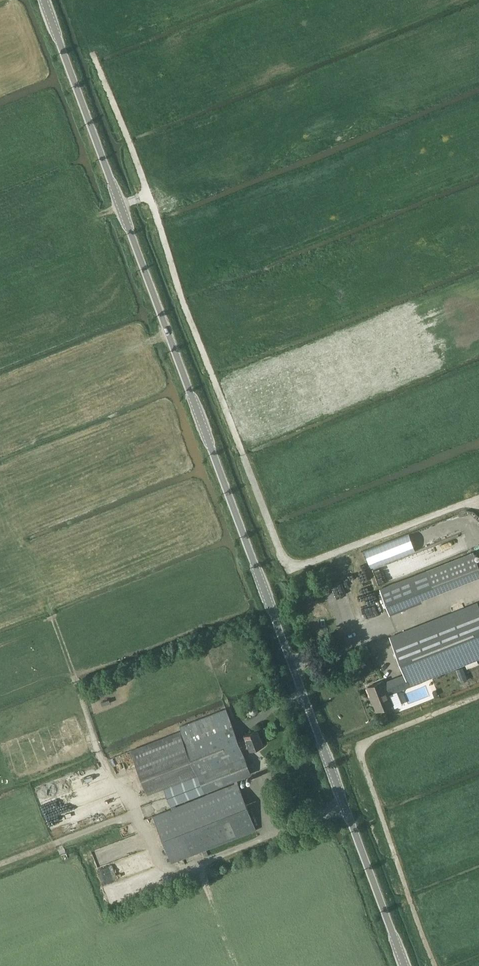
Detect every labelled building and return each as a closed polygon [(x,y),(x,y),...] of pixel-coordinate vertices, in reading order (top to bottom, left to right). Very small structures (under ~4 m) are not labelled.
[(436,593),(478,576),(478,564),(474,551),(427,570),(380,588),(390,614),(423,602),(422,599),(436,593)] [(377,710),(394,704),(390,694),(478,659),(478,604),(478,601),(390,636),(404,673),(385,681),(384,679),(367,686),(377,710)] [(171,807),(180,804),(179,802),(251,774),(242,749),(249,746),(250,749),(264,744),(258,729),(244,734),(246,738),(239,740),(226,708),(180,726),(181,730),(131,750),(148,794),(172,784),(176,796),(168,799),(171,807)] [(180,804),(171,807),(172,808),(153,815),(172,863),(257,830),(238,782),(180,804)]
